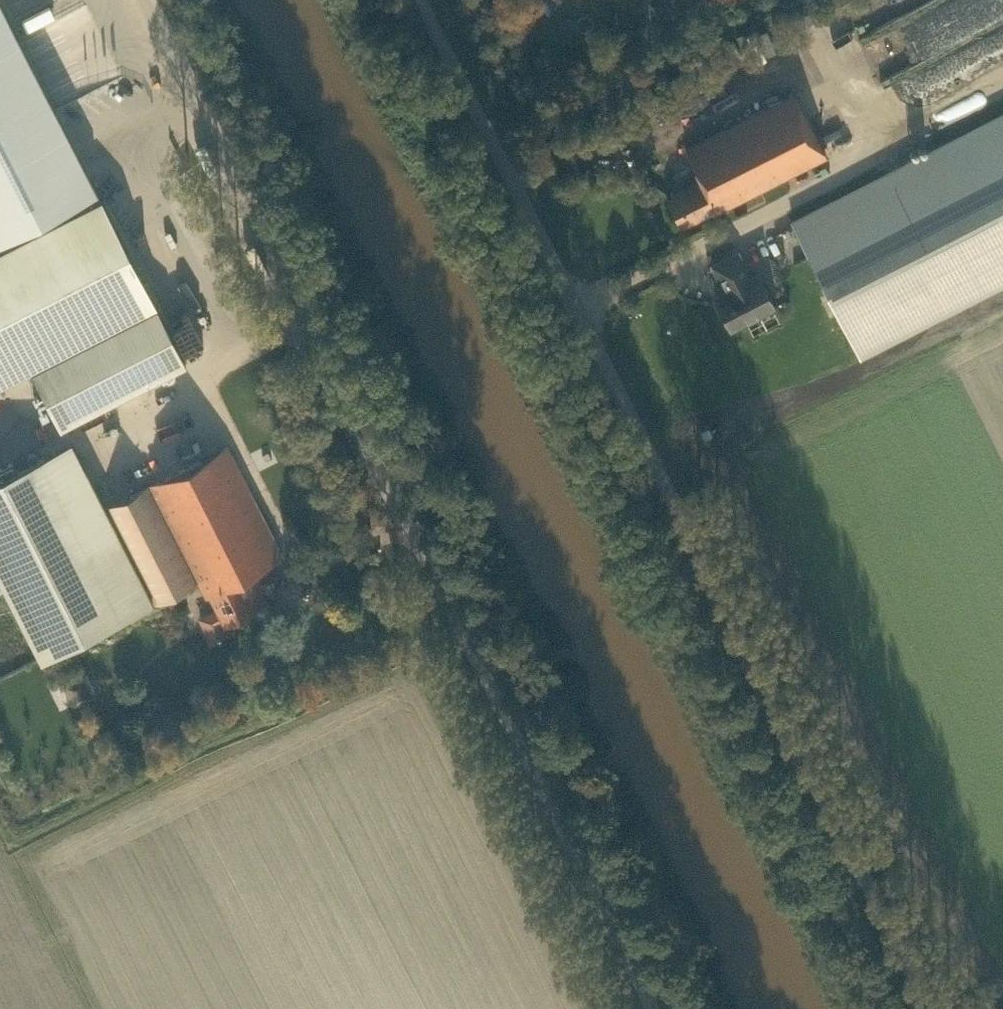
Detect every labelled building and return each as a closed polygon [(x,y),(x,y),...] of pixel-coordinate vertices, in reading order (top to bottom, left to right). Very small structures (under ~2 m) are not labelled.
[(96,190),(0,1),(0,239),(96,190)] [(712,213),(826,155),(793,93),(684,148),(698,180),(665,197),(679,225),(710,210),(712,213)] [(857,354),(1002,279),(1002,115),(912,162),(910,159),(885,172),(886,175),(791,224),(857,354)] [(59,428),(184,363),(100,197),(0,248),(0,383),(29,369),(59,428)] [(711,265),(721,286),(723,284),(727,292),(714,299),(729,329),(773,306),(757,276),(751,280),(736,252),(711,265)] [(250,569),(279,554),(225,447),(105,507),(153,602),(196,580),(205,596),(209,594),(216,607),(196,617),(209,642),(226,633),(222,625),(255,608),(244,585),(250,582),(252,575),(250,569)] [(41,656),(121,616),(41,459),(15,472),(11,463),(0,468),(0,576),(41,656)]
